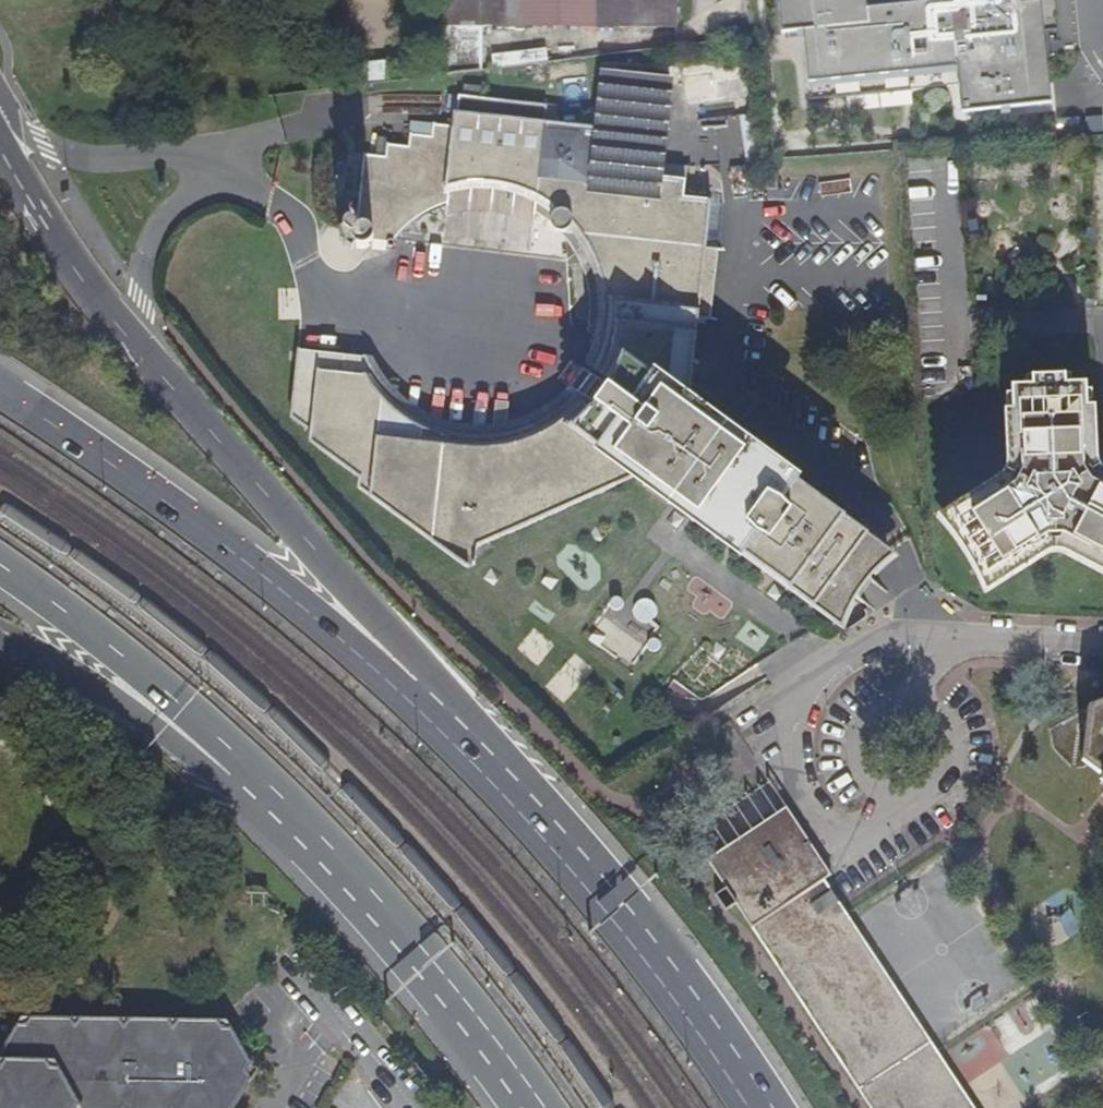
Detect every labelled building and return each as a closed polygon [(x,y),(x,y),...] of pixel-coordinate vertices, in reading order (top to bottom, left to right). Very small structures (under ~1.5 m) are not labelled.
[(667,27),(667,0),(431,0),(431,17),(431,26),(439,26),(667,27)] [(783,32),(804,30),(812,101),(964,85),(967,115),(1055,106),(1044,5),(1027,6),(1026,0),(780,0),(783,32)] [(490,51),(491,67),(546,66),(546,49),(490,51)] [(363,63),(364,83),(388,81),(387,61),(363,63)] [(364,224),(366,240),(372,240),(376,205),(394,206),(393,215),(397,215),(399,194),(418,195),(418,200),(422,200),(423,173),(442,175),(438,216),(443,216),(446,180),(463,182),(460,213),(464,213),(467,183),(483,185),(480,213),(486,213),(488,185),(506,187),(503,218),(508,218),(511,188),(527,190),(523,224),(529,224),(529,210),(540,210),(546,218),(544,220),(543,225),(545,228),(548,231),(552,232),(556,232),(559,230),(564,235),(568,235),(581,234),(583,255),(572,255),(573,260),(596,260),(597,278),(587,278),(587,283),(598,282),(600,302),(589,302),(589,308),(601,307),(602,327),(595,327),(598,349),(580,370),(565,359),(551,377),(566,389),(548,414),(545,439),(527,438),(529,419),(524,418),(521,446),(504,445),(506,427),(502,426),(497,459),(481,457),(484,429),(479,428),(476,456),(460,455),(463,426),(459,426),(454,454),(437,452),(440,423),(435,423),(431,451),(415,449),(420,414),(415,413),(412,434),(394,431),(399,399),(395,398),(392,419),(373,416),(379,378),(375,377),(371,405),(354,402),(361,360),(356,359),(351,393),(332,391),(337,358),(296,352),(296,349),(292,348),(284,419),(309,447),(355,478),(354,487),(461,565),(469,562),(472,543),(609,485),(608,480),(629,471),(673,504),(832,621),(882,553),(685,410),(693,316),(715,318),(715,313),(700,312),(705,252),(720,253),(721,247),(719,247),(702,246),(706,200),(678,197),(680,179),(657,177),(662,84),(595,80),(591,131),(540,126),(542,107),(451,96),(448,124),(427,123),(425,135),(406,134),(407,130),(401,130),(400,144),(378,142),(377,156),(356,154),(348,220),(364,224)] [(557,87),(557,104),(586,103),(586,86),(557,87)] [(722,201),(706,200),(702,246),(719,247),(722,201)] [(364,224),(348,220),(343,220),(337,221),(335,225),(333,230),(335,236),(338,238),(342,239),(344,245),(346,248),(350,249),(355,250),(361,249),(365,245),(366,240),(364,224)] [(1007,386),(1009,460),(1017,460),(1018,471),(1013,481),(1009,484),(999,491),(995,485),(944,515),(955,532),(951,534),(970,568),(975,566),(984,581),(1036,549),(1031,542),(1043,534),(1057,534),(1065,539),(1061,547),(1102,570),(1102,484),(1099,482),(1093,490),(1084,485),(1081,480),(1076,468),(1076,457),(1085,457),(1081,384),(1062,384),(1062,375),(1027,376),(1027,385),(1007,386)] [(586,640),(627,665),(661,611),(639,597),(631,610),(612,598),(586,640)] [(1083,708),(1077,761),(1085,767),(1097,776),(1093,783),(1100,788),(1102,790),(1102,699),(1083,708)] [(868,1107),(969,1107),(933,1054),(843,917),(819,880),(825,876),(781,807),(700,860),(719,888),(709,895),(719,910),(730,903),(868,1107)] [(252,1078),(248,1072),(253,1064),(230,1027),(221,1028),(215,1018),(214,1018),(214,1020),(175,1019),(171,1024),(164,1019),(126,1018),(123,1023),(118,1018),(76,1017),(73,1022),(69,1017),(27,1016),(24,1020),(21,1016),(18,1016),(0,1046),(0,1107),(235,1107),(252,1078)] [(0,1016),(0,1046),(18,1016),(0,1016)]
